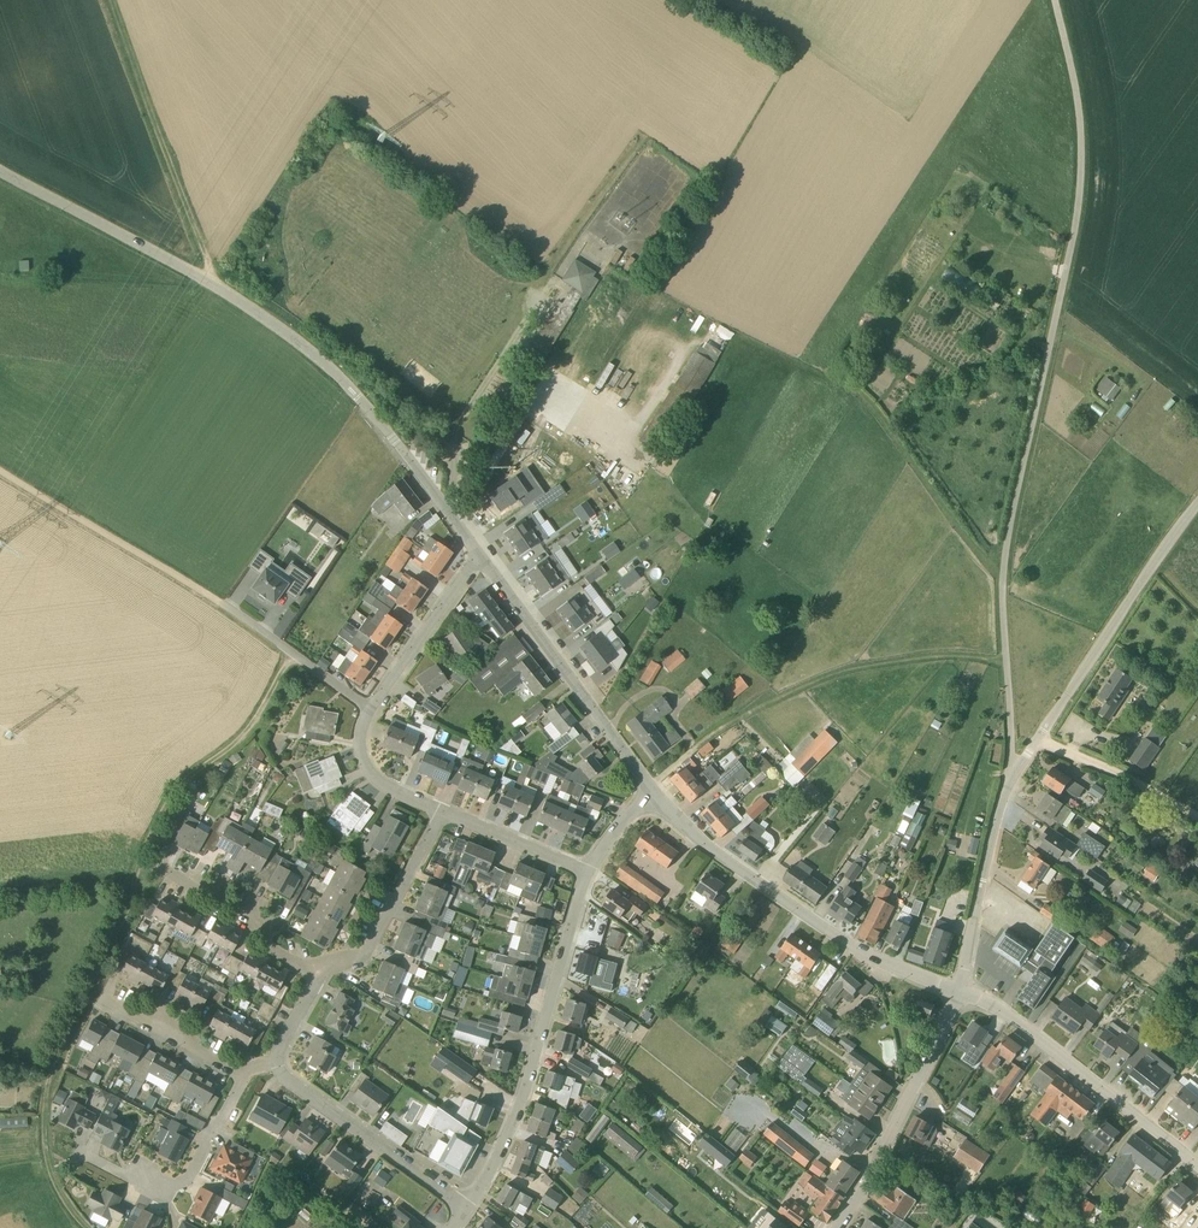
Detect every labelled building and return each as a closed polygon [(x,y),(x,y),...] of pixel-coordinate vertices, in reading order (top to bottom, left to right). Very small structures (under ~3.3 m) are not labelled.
[(586,301),(598,281),(593,277),(596,273),(574,260),(561,280),(573,288),(563,304),(558,302),(531,346),(547,355),(574,311),(572,310),(580,297),(586,301)] [(658,454),(715,364),(695,352),(694,351),(638,441),(658,454)] [(1107,378),(1097,390),(1101,393),(1104,395),(1107,397),(1116,385),(1111,381),(1107,378)] [(496,487),(485,495),(493,507),(494,505),(500,513),(510,506),(510,507),(511,507),(511,506),(515,503),(515,504),(516,503),(516,502),(519,500),(524,508),(532,502),(545,494),(539,485),(529,492),(517,475),(498,489),(496,487)] [(422,505),(402,479),(369,505),(377,515),(392,503),(404,519),(422,505)] [(545,494),(532,502),(538,512),(556,499),(550,490),(545,494)] [(294,506),(287,517),(308,531),(315,520),(294,506)] [(591,508),(577,517),(582,524),(595,515),(591,508)] [(511,543),(531,529),(523,517),(503,531),(511,543)] [(410,541),(421,527),(415,520),(403,538),(412,544),(413,543),(410,541)] [(338,538),(317,523),(311,532),(319,538),(325,529),(333,535),(327,543),(332,547),(338,538)] [(531,529),(511,543),(520,555),(539,541),(531,529)] [(554,550),(574,540),(571,533),(551,544),(554,550)] [(424,551),(423,552),(444,566),(453,553),(430,537),(421,550),(424,551)] [(403,565),(409,555),(406,553),(412,544),(403,538),(390,556),(403,565)] [(612,542),(600,550),(607,560),(619,552),(612,542)] [(287,584),(266,569),(273,559),(260,550),(249,566),(261,575),(251,589),(260,594),(259,595),(265,599),(266,599),(274,604),(284,591),(295,599),(310,578),(298,569),(287,584)] [(435,578),(444,566),(423,552),(429,556),(425,562),(417,557),(416,556),(412,561),(435,578)] [(397,574),(403,565),(390,556),(384,565),(397,574)] [(533,583),(553,570),(545,558),(525,571),(533,583)] [(628,573),(618,582),(624,590),(635,582),(640,578),(639,577),(634,569),(628,573)] [(553,570),(533,583),(542,595),(561,581),(553,570)] [(595,578),(591,571),(584,576),(589,583),(595,578)] [(419,601),(427,589),(405,574),(402,578),(410,584),(405,592),(419,601)] [(410,614),(419,601),(405,592),(396,585),(391,592),(376,581),(367,592),(391,609),(395,603),(410,614)] [(583,589),(556,610),(565,621),(592,601),(583,589)] [(484,590),(469,601),(478,613),(493,602),(484,590)] [(380,610),(371,622),(378,627),(393,638),(402,626),(387,615),(391,609),(367,592),(363,599),(380,610)] [(592,601),(565,621),(574,633),(590,620),(596,627),(606,619),(592,601)] [(493,602),(478,613),(486,624),(489,622),(501,613),(493,602)] [(501,613),(489,622),(501,638),(513,628),(501,613)] [(589,658),(610,641),(605,635),(614,625),(609,618),(594,629),(597,633),(580,646),(589,658)] [(346,622),(341,628),(342,629),(354,638),(366,645),(370,640),(369,639),(370,638),(359,631),(346,622)] [(378,627),(370,638),(369,639),(370,640),(385,650),(393,638),(378,627)] [(473,649),(478,655),(479,656),(493,647),(491,646),(489,645),(479,638),(471,643),(460,628),(443,640),(457,660),(473,649)] [(368,674),(377,662),(362,651),(366,645),(353,637),(342,630),(337,636),(353,647),(352,648),(360,652),(352,663),(368,674)] [(497,651),(469,679),(471,681),(480,694),(493,684),(504,697),(522,682),(534,697),(552,683),(512,634),(501,646),(497,651)] [(610,641),(589,658),(598,669),(610,660),(617,670),(627,653),(621,646),(616,650),(610,641)] [(677,650),(662,662),(670,671),(684,660),(677,650)] [(368,674),(352,663),(345,659),(337,670),(359,686),(368,674)] [(649,685),(656,674),(660,666),(651,661),(647,668),(640,680),(649,685)] [(428,695),(446,680),(436,665),(416,679),(428,695)] [(1109,720),(1110,719),(1107,717),(1119,700),(1122,701),(1128,691),(1126,689),(1133,679),(1118,669),(1098,698),(1107,703),(1100,713),(1109,720)] [(684,687),(691,697),(707,686),(699,676),(684,687)] [(749,687),(740,676),(720,691),(728,702),(749,687)] [(405,694),(400,701),(413,709),(416,702),(405,694)] [(634,718),(626,724),(653,759),(671,746),(663,736),(653,723),(672,708),(663,696),(646,708),(634,718)] [(436,715),(440,708),(426,699),(421,706),(436,715)] [(528,724),(545,710),(539,702),(522,716),(528,724)] [(576,723),(560,704),(539,721),(543,726),(551,720),(562,734),(576,723)] [(334,736),(338,714),(318,710),(319,708),(308,706),(303,731),(308,732),(307,739),(329,743),(330,736),(334,736)] [(942,723),(935,719),(931,726),(938,730),(942,723)] [(1145,720),(1137,729),(1145,736),(1153,726),(1145,720)] [(426,736),(429,727),(423,724),(419,733),(426,736)] [(397,752),(404,732),(389,726),(381,746),(397,752)] [(437,730),(429,727),(426,736),(425,737),(420,750),(425,752),(427,753),(432,742),(437,730)] [(825,729),(791,764),(802,775),(805,777),(838,742),(825,729)] [(418,738),(404,732),(397,752),(410,758),(418,738)] [(545,762),(558,752),(567,744),(560,736),(551,743),(547,746),(550,751),(539,759),(545,762)] [(461,762),(470,741),(463,738),(456,754),(444,749),(440,758),(439,758),(431,777),(446,784),(454,764),(453,764),(455,759),(461,762)] [(521,752),(510,739),(497,750),(516,757),(521,752)] [(1145,770),(1160,748),(1146,739),(1131,760),(1145,770)] [(703,757),(714,748),(709,742),(698,751),(703,757)] [(479,759),(485,761),(490,749),(484,747),(479,759)] [(490,749),(485,761),(491,763),(495,751),(490,749)] [(603,756),(598,750),(578,765),(582,769),(567,781),(570,782),(576,785),(576,783),(581,785),(589,779),(590,780),(602,770),(596,762),(603,756)] [(439,758),(427,753),(425,752),(417,772),(431,777),(439,758)] [(236,753),(228,759),(233,766),(241,760),(236,753)] [(758,766),(766,758),(760,753),(753,760),(758,766)] [(707,769),(716,761),(711,755),(702,763),(707,769)] [(342,777),(333,756),(316,763),(315,761),(303,766),(313,789),(318,787),(321,794),(341,785),(339,779),(342,777)] [(558,777),(574,765),(569,759),(549,774),(558,777)] [(268,773),(271,766),(254,760),(251,767),(268,773)] [(720,777),(716,780),(722,787),(735,775),(744,767),(738,760),(728,768),(729,769),(720,777)] [(681,790),(696,776),(691,771),(696,765),(693,761),(671,780),(681,790)] [(519,791),(521,788),(525,777),(530,766),(527,765),(524,764),(514,789),(505,785),(497,805),(511,811),(519,791)] [(536,769),(530,766),(525,777),(545,785),(549,774),(536,769)] [(1066,789),(1079,798),(1085,789),(1054,769),(1055,768),(1054,768),(1043,783),(1062,795),(1066,789)] [(471,794),(480,775),(465,769),(457,788),(471,794)] [(697,778),(696,776),(681,790),(692,803),(713,784),(709,780),(703,773),(697,778)] [(486,800),(494,781),(480,775),(471,794),(486,800)] [(740,781),(735,775),(722,787),(727,792),(740,781)] [(198,778),(190,783),(194,789),(202,784),(198,778)] [(559,791),(565,793),(570,782),(567,781),(564,780),(559,791)] [(570,782),(565,793),(579,799),(584,788),(576,785),(570,782)] [(1102,789),(1094,784),(1089,792),(1101,800),(1109,788),(1105,785),(1102,789)] [(526,817),(534,798),(519,791),(511,811),(526,817)] [(338,807),(331,816),(327,822),(335,828),(340,821),(353,831),(355,828),(360,831),(374,813),(368,809),(370,806),(352,792),(340,808),(338,807)] [(551,828),(562,800),(548,794),(537,822),(551,828)] [(1060,824),(1070,809),(1048,794),(1037,810),(1052,820),(1053,819),(1060,824)] [(711,825),(726,811),(721,805),(727,799),(723,795),(702,814),(711,825)] [(753,818),(770,803),(763,795),(746,811),(753,818)] [(599,812),(603,801),(591,796),(585,810),(576,806),(565,834),(580,840),(592,809),(599,812)] [(909,796),(902,813),(912,818),(920,800),(909,796)] [(562,800),(551,828),(565,834),(573,814),(567,812),(570,804),(562,800)] [(279,818),(283,809),(265,803),(262,812),(279,818)] [(727,812),(726,811),(711,825),(722,838),(744,818),(739,813),(733,806),(727,812)] [(173,844),(184,850),(196,828),(195,828),(195,829),(185,824),(184,824),(190,813),(184,810),(178,821),(168,839),(174,842),(173,844)] [(199,821),(196,828),(184,850),(184,851),(185,849),(196,855),(197,853),(202,856),(223,819),(220,817),(217,822),(216,821),(212,828),(199,821)] [(223,819),(202,856),(203,857),(207,850),(213,853),(217,847),(227,852),(241,826),(224,817),(223,819)] [(400,841),(408,827),(388,817),(379,833),(372,829),(361,850),(369,854),(373,847),(383,853),(384,852),(391,856),(399,841),(400,841)] [(756,861),(763,850),(770,841),(762,836),(767,830),(755,821),(749,829),(755,833),(749,840),(746,837),(737,848),(756,861)] [(823,822),(813,836),(821,842),(831,828),(823,822)] [(241,826),(227,852),(232,855),(225,867),(231,871),(254,828),(243,823),(241,826)] [(1068,859),(1077,846),(1049,827),(1044,836),(1047,838),(1041,847),(1059,859),(1062,855),(1068,859)] [(255,829),(254,828),(231,871),(238,874),(244,862),(249,865),(260,844),(250,838),(255,829)] [(668,868),(679,853),(647,830),(637,844),(668,868)] [(916,838),(907,833),(900,846),(909,851),(916,838)] [(1097,859),(1105,846),(1084,833),(1076,845),(1097,859)] [(440,843),(449,846),(452,839),(443,836),(440,843)] [(976,855),(980,839),(972,837),(968,853),(976,855)] [(473,867),(481,848),(468,842),(463,854),(456,851),(449,867),(457,870),(461,862),(473,867)] [(271,850),(260,844),(249,865),(260,871),(256,877),(262,880),(277,853),(271,850)] [(490,883),(497,869),(490,866),(495,854),(481,848),(473,867),(479,870),(476,877),(490,883)] [(1022,881),(1018,887),(1029,894),(1049,865),(1040,859),(1041,856),(1033,851),(1029,858),(1034,862),(1022,881)] [(277,853),(262,880),(268,884),(267,886),(278,892),(277,894),(278,894),(294,865),(277,855),(278,854),(277,853)] [(853,881),(866,863),(859,858),(846,876),(853,881)] [(361,887),(365,879),(363,877),(365,872),(342,859),(335,872),(361,887)] [(883,877),(888,866),(880,862),(875,873),(883,877)] [(321,875),(325,866),(319,863),(314,871),(321,875)] [(523,889),(531,869),(517,863),(512,875),(506,872),(500,887),(507,890),(510,884),(523,889)] [(647,898),(655,886),(623,864),(615,875),(647,898)] [(311,874),(294,865),(278,894),(288,900),(289,898),(295,901),(305,884),(311,874)] [(827,889),(809,876),(796,866),(794,865),(783,881),(817,904),(827,889)] [(438,866),(434,877),(443,881),(447,870),(438,866)] [(1154,882),(1159,874),(1147,866),(1142,874),(1154,882)] [(545,875),(531,869),(523,889),(519,896),(532,901),(540,905),(547,889),(540,886),(545,875)] [(1104,879),(1095,873),(1091,870),(1083,881),(1101,892),(1108,881),(1104,879)] [(357,895),(361,887),(335,872),(328,885),(351,898),(354,893),(357,895)] [(716,912),(727,899),(719,893),(725,885),(708,873),(696,890),(697,891),(691,898),(703,907),(706,904),(716,912)] [(420,897),(448,908),(452,896),(453,896),(457,888),(441,881),(438,888),(426,883),(420,897)] [(347,912),(351,904),(349,903),(351,898),(328,885),(321,898),(347,912)] [(841,894),(828,912),(836,917),(838,915),(850,924),(863,906),(851,898),(856,892),(848,886),(842,894),(841,894)] [(305,889),(300,897),(307,901),(312,892),(305,889)] [(602,905),(621,918),(630,925),(637,915),(639,916),(648,905),(633,895),(629,901),(613,890),(602,905)] [(425,915),(422,921),(445,931),(450,933),(451,929),(447,927),(449,923),(443,921),(448,908),(420,897),(415,911),(425,915)] [(343,920),(347,912),(321,898),(314,911),(337,923),(340,918),(343,920)] [(875,945),(894,906),(878,898),(858,936),(875,945)] [(919,914),(920,914),(924,902),(916,899),(911,914),(918,916),(919,914)] [(165,923),(176,903),(170,900),(168,905),(160,900),(157,906),(150,903),(143,916),(150,920),(152,916),(165,923)] [(177,930),(186,915),(178,910),(181,906),(176,903),(165,923),(177,930)] [(485,904),(480,914),(489,918),(493,908),(485,904)] [(1059,913),(1045,904),(1040,912),(1056,923),(1061,915),(1059,913)] [(298,905),(293,914),(299,918),(304,909),(298,905)] [(552,910),(538,906),(535,918),(549,921),(552,910)] [(722,945),(734,953),(762,914),(750,906),(722,945)] [(333,938),(338,930),(335,928),(337,923),(314,911),(308,924),(333,938)] [(910,918),(909,917),(910,915),(903,911),(901,913),(887,940),(895,945),(893,948),(898,951),(911,926),(909,925),(910,922),(908,921),(910,918)] [(1080,932),(1088,920),(1076,912),(1068,924),(1080,932)] [(195,928),(201,917),(196,914),(193,919),(186,915),(177,930),(190,937),(188,941),(195,944),(202,931),(195,928)] [(542,943),(546,929),(534,926),(536,918),(521,914),(515,935),(542,943)] [(445,931),(422,921),(419,928),(405,922),(400,935),(428,947),(431,949),(436,936),(443,939),(445,931)] [(944,967),(955,935),(952,934),(955,926),(938,921),(935,928),(924,960),(944,967)] [(1140,930),(1128,922),(1122,931),(1134,939),(1140,930)] [(208,935),(202,931),(195,944),(201,948),(206,939),(219,946),(230,926),(225,923),(222,928),(214,923),(208,935)] [(329,945),(333,938),(308,924),(301,936),(323,949),(326,944),(329,945)] [(468,924),(465,932),(470,934),(473,926),(468,924)] [(1052,973),(1075,938),(1054,924),(1036,951),(1034,950),(1034,949),(1033,949),(1007,931),(1006,930),(993,949),(994,950),(994,949),(1021,967),(1020,968),(1021,968),(1022,967),(1034,975),(1018,999),(1035,1010),(1057,977),(1052,973)] [(232,953),(240,938),(233,933),(235,929),(230,926),(219,946),(232,953)] [(1105,949),(1114,936),(1099,926),(1090,939),(1105,949)] [(615,929),(608,944),(619,949),(620,947),(626,934),(615,929)] [(798,957),(808,944),(793,934),(776,957),(783,961),(790,951),(798,957)] [(400,935),(393,950),(405,954),(402,961),(417,968),(420,959),(423,960),(428,947),(400,935)] [(538,957),(542,943),(515,935),(514,936),(522,938),(518,952),(510,949),(508,956),(525,961),(527,954),(538,957)] [(163,940),(160,947),(166,950),(170,944),(163,940)] [(822,955),(808,944),(798,957),(791,967),(805,978),(822,955)] [(160,947),(157,953),(163,956),(166,950),(160,947)] [(132,983),(142,964),(129,958),(132,953),(125,949),(118,962),(124,966),(121,971),(129,976),(126,980),(132,983)] [(909,949),(907,959),(921,961),(923,952),(909,949)] [(1080,960),(1091,968),(1096,962),(1094,960),(1096,956),(1086,949),(1084,953),(1085,954),(1080,960)] [(577,972),(603,979),(606,970),(606,968),(604,968),(606,960),(582,953),(577,972)] [(505,964),(502,977),(530,985),(534,971),(523,968),(525,961),(508,956),(497,954),(495,961),(505,964)] [(230,955),(223,969),(220,973),(227,977),(237,959),(230,955)] [(243,962),(237,959),(227,977),(233,980),(238,971),(251,978),(263,958),(258,955),(255,959),(247,955),(243,962)] [(769,967),(775,960),(768,955),(763,962),(769,967)] [(465,956),(463,966),(471,968),(473,958),(465,956)] [(173,969),(172,970),(167,978),(155,971),(147,985),(154,989),(152,994),(157,997),(166,981),(172,985),(182,967),(185,961),(179,957),(173,969)] [(264,985),(273,969),(266,965),(268,960),(263,958),(251,978),(264,985)] [(384,961),(377,976),(396,984),(405,987),(411,974),(413,975),(417,968),(402,961),(400,968),(384,961)] [(147,985),(155,971),(142,964),(132,983),(137,986),(140,981),(147,985)] [(181,1003),(186,1006),(197,986),(185,979),(189,971),(182,967),(172,985),(179,988),(176,994),(183,998),(181,1003)] [(273,969),(264,985),(276,992),(273,997),(275,998),(281,1001),(288,988),(282,984),(289,972),(283,969),(280,973),(273,969)] [(855,998),(854,994),(862,985),(846,972),(828,993),(822,1000),(833,1009),(843,997),(848,1001),(852,1002),(855,998)] [(405,987),(396,984),(377,976),(372,989),(382,993),(379,1000),(393,1006),(396,1008),(400,999),(405,987)] [(526,1000),(530,985),(502,977),(500,977),(496,991),(490,989),(488,997),(496,1000),(512,1004),(514,997),(526,1000)] [(820,978),(814,986),(822,991),(828,983),(820,978)] [(205,1001),(212,1005),(219,991),(212,988),(209,992),(197,986),(186,1006),(191,1009),(194,1004),(201,1008),(205,1001)] [(219,1038),(230,1017),(234,1011),(220,1004),(225,994),(219,991),(212,1005),(218,1008),(208,1026),(216,1030),(213,1035),(219,1038)] [(342,1033),(353,1012),(348,1010),(353,1000),(339,992),(333,1003),(336,1005),(325,1024),(334,1028),(342,1033)] [(261,1006),(260,1008),(273,1015),(277,1008),(271,1005),(262,1000),(262,1001),(257,998),(255,1002),(261,1006)] [(277,1008),(281,1001),(275,998),(271,1005),(277,1008)] [(931,1017),(936,1007),(935,1006),(935,1005),(922,999),(917,1001),(916,1001),(914,1006),(917,1011),(930,1017),(931,1016),(931,1017)] [(1090,1029),(1101,1014),(1097,1011),(1086,1004),(1081,1011),(1065,999),(1051,1018),(1074,1035),(1082,1024),(1090,1029)] [(581,1023),(586,1005),(569,1000),(564,1019),(581,1023)] [(623,1027),(629,1018),(612,1007),(606,1017),(623,1027)] [(785,1013),(794,1019),(798,1013),(789,1007),(785,1013)] [(260,1008),(256,1015),(269,1022),(273,1015),(260,1008)] [(813,1024),(829,1036),(839,1022),(832,1017),(834,1015),(824,1008),(813,1024)] [(480,1018),(477,1028),(500,1034),(501,1029),(517,1033),(521,1017),(502,1012),(498,1024),(480,1018)] [(765,1027),(780,1036),(786,1025),(772,1016),(765,1027)] [(234,1040),(243,1024),(230,1017),(219,1038),(224,1041),(227,1036),(234,1040)] [(96,1065),(100,1058),(99,1058),(107,1042),(100,1038),(106,1027),(93,1019),(82,1039),(94,1046),(86,1060),(96,1065)] [(477,1028),(457,1022),(453,1036),(473,1042),(477,1028)] [(1139,1044),(1126,1034),(1127,1032),(1112,1022),(1095,1046),(1103,1052),(1101,1054),(1108,1059),(1115,1050),(1128,1059),(1139,1044)] [(255,1031),(243,1024),(234,1040),(241,1044),(239,1049),(244,1052),(250,1041),(257,1045),(264,1032),(257,1028),(255,1031)] [(810,1025),(805,1032),(814,1038),(819,1030),(810,1025)] [(334,1028),(330,1035),(338,1039),(342,1033),(334,1028)] [(985,1038),(971,1029),(961,1044),(970,1051),(960,1066),(970,1073),(983,1053),(977,1049),(985,1038)] [(574,1056),(576,1049),(580,1050),(583,1039),(577,1035),(561,1030),(555,1050),(574,1056)] [(123,1058),(132,1040),(120,1034),(115,1043),(108,1039),(107,1042),(99,1058),(100,1058),(107,1062),(112,1052),(123,1058)] [(326,1074),(335,1058),(329,1055),(334,1046),(315,1036),(307,1052),(314,1056),(309,1064),(326,1074)] [(844,1036),(839,1044),(852,1053),(854,1050),(856,1048),(857,1045),(844,1036)] [(1007,1037),(998,1048),(993,1045),(982,1063),(995,1072),(1004,1058),(1010,1062),(1022,1048),(1007,1037)] [(136,1078),(146,1059),(140,1056),(144,1047),(132,1040),(123,1058),(134,1064),(128,1074),(135,1077),(136,1078)] [(462,1081),(470,1069),(438,1045),(430,1057),(432,1055),(440,1061),(438,1063),(462,1081)] [(511,1054),(485,1047),(480,1065),(486,1067),(505,1072),(511,1054)] [(796,1064),(803,1055),(797,1050),(782,1070),(798,1081),(805,1071),(796,1064)] [(870,1074),(868,1078),(864,1075),(857,1076),(852,1084),(859,1090),(880,1105),(892,1088),(877,1077),(882,1071),(854,1050),(852,1053),(848,1058),(870,1074)] [(159,1078),(169,1060),(157,1053),(152,1062),(146,1059),(136,1078),(135,1077),(134,1080),(143,1084),(149,1072),(159,1078)] [(588,1078),(593,1069),(572,1058),(567,1067),(588,1078)] [(733,1069),(747,1080),(755,1086),(763,1075),(755,1069),(742,1059),(733,1069)] [(1152,1066),(1144,1059),(1130,1076),(1142,1086),(1140,1088),(1152,1097),(1173,1071),(1158,1059),(1152,1066)] [(171,1100),(182,1079),(176,1075),(181,1066),(169,1060),(159,1078),(155,1085),(165,1091),(163,1095),(171,1100)] [(1011,1092),(1026,1072),(1015,1064),(1001,1085),(992,1096),(1003,1104),(1011,1092)] [(1043,1098),(1059,1077),(1043,1065),(1029,1084),(1036,1089),(1035,1090),(1042,1096),(1045,1092),(1047,1093),(1043,1098)] [(90,1071),(81,1066),(77,1073),(86,1078),(90,1071)] [(593,1069),(588,1078),(593,1081),(598,1072),(593,1069)] [(567,1109),(576,1079),(549,1070),(544,1086),(551,1089),(549,1097),(567,1109)] [(93,1072),(88,1082),(96,1086),(101,1077),(93,1072)] [(373,1116),(380,1106),(386,1099),(375,1091),(378,1087),(368,1080),(369,1078),(360,1072),(348,1089),(355,1094),(351,1100),(373,1116)] [(185,1092),(195,1097),(205,1079),(193,1073),(188,1082),(182,1079),(171,1100),(179,1104),(185,1092)] [(1095,1104),(1059,1077),(1043,1098),(1031,1115),(1047,1126),(1059,1110),(1064,1114),(1068,1109),(1083,1120),(1088,1114),(1095,1104)] [(739,1085),(731,1078),(725,1086),(733,1093),(739,1085)] [(207,1119),(219,1098),(212,1095),(217,1086),(205,1079),(195,1097),(205,1103),(199,1115),(207,1119)] [(1185,1086),(1166,1109),(1180,1120),(1192,1104),(1197,1098),(1197,1085),(1191,1079),(1185,1086)] [(804,1086),(814,1093),(819,1097),(823,1091),(809,1080),(804,1086)] [(424,1089),(420,1094),(427,1098),(430,1093),(424,1089)] [(58,1090),(53,1101),(62,1105),(67,1094),(58,1090)] [(870,1119),(880,1105),(859,1090),(849,1104),(870,1119)] [(110,1095),(108,1100),(117,1105),(120,1098),(111,1094),(110,1095)] [(150,1095),(144,1105),(152,1109),(157,1099),(150,1095)] [(270,1101),(263,1097),(264,1095),(263,1095),(250,1119),(278,1134),(291,1110),(277,1103),(276,1104),(271,1101),(272,1100),(271,1099),(270,1101)] [(461,1097),(458,1105),(454,1114),(464,1117),(480,1123),(481,1120),(487,1122),(492,1109),(461,1097)] [(956,1107),(973,1118),(979,1108),(963,1097),(956,1107)] [(1192,1104),(1180,1120),(1193,1131),(1197,1124),(1197,1098),(1192,1104)] [(85,1108),(84,1107),(69,1099),(68,1099),(57,1121),(74,1129),(78,1121),(81,1123),(80,1125),(88,1129),(95,1115),(84,1109),(85,1108)] [(538,1103),(533,1117),(549,1123),(552,1117),(562,1120),(565,1113),(538,1103)] [(580,1116),(588,1122),(597,1109),(593,1106),(589,1103),(580,1115),(580,1116)] [(791,1113),(802,1121),(808,1113),(797,1105),(791,1113)] [(481,1138),(438,1107),(413,1150),(460,1176),(477,1145),(474,1144),(478,1137),(481,1139),(481,1138)] [(186,1113),(179,1109),(175,1116),(182,1120),(186,1113)] [(187,1113),(183,1121),(191,1125),(202,1130),(206,1122),(195,1117),(187,1113)] [(122,1124),(115,1121),(101,1114),(92,1131),(102,1136),(102,1135),(105,1137),(102,1143),(118,1151),(128,1131),(120,1127),(122,1124)] [(601,1135),(610,1117),(603,1114),(594,1131),(601,1135)] [(0,1117),(0,1128),(27,1127),(27,1116),(0,1117)] [(876,1134),(860,1122),(846,1116),(842,1124),(840,1122),(832,1131),(836,1134),(831,1141),(851,1156),(856,1149),(862,1153),(876,1134)] [(163,1117),(159,1123),(167,1127),(170,1121),(163,1117)] [(547,1130),(549,1123),(533,1117),(528,1131),(555,1141),(558,1134),(547,1130)] [(916,1117),(911,1126),(909,1128),(907,1130),(908,1133),(907,1135),(923,1144),(930,1147),(934,1138),(928,1135),(935,1122),(929,1119),(927,1123),(916,1117)] [(172,1120),(167,1130),(161,1127),(155,1139),(164,1144),(159,1154),(176,1163),(188,1140),(181,1137),(186,1127),(172,1120)] [(400,1146),(407,1136),(386,1121),(379,1131),(400,1146)] [(613,1122),(605,1132),(635,1157),(643,1147),(613,1122)] [(805,1167),(815,1155),(773,1122),(763,1134),(805,1167)] [(1103,1155),(1110,1146),(1120,1133),(1105,1122),(1101,1127),(1096,1123),(1080,1142),(1081,1143),(1082,1141),(1088,1146),(1092,1142),(1098,1147),(1096,1150),(1103,1155)] [(308,1128),(302,1124),(299,1129),(292,1124),(283,1138),(308,1155),(324,1133),(311,1124),(308,1128)] [(574,1125),(571,1131),(581,1134),(583,1128),(574,1125)] [(1118,1155),(1105,1180),(1120,1188),(1134,1163),(1158,1181),(1172,1163),(1134,1134),(1127,1144),(1118,1155)] [(577,1138),(570,1146),(578,1152),(585,1145),(577,1138)] [(731,1165),(739,1154),(719,1138),(710,1149),(731,1165)] [(979,1173),(990,1155),(964,1139),(953,1157),(979,1173)] [(328,1140),(318,1153),(324,1157),(333,1144),(328,1140)] [(525,1140),(518,1157),(528,1161),(540,1165),(546,1148),(525,1140)] [(255,1153),(233,1142),(229,1149),(224,1146),(219,1155),(220,1155),(217,1161),(215,1160),(211,1169),(219,1173),(220,1172),(241,1183),(248,1170),(246,1169),(255,1153)] [(358,1158),(338,1142),(326,1157),(342,1169),(338,1175),(346,1181),(341,1188),(348,1194),(359,1180),(351,1174),(351,1175),(347,1172),(358,1158)] [(556,1161),(572,1175),(582,1163),(566,1150),(556,1161)] [(274,1153),(269,1159),(276,1164),(281,1157),(274,1153)] [(525,1171),(528,1161),(518,1157),(512,1173),(533,1181),(536,1175),(525,1171)] [(817,1158),(809,1168),(820,1176),(828,1166),(817,1158)] [(828,1182),(844,1196),(860,1172),(843,1161),(828,1182)] [(1084,1196),(1108,1168),(1099,1161),(1075,1189),(1084,1196)] [(381,1185),(387,1175),(381,1171),(374,1181),(381,1185)] [(542,1180),(548,1186),(554,1181),(547,1174),(542,1180)] [(843,1197),(844,1196),(828,1182),(827,1184),(815,1174),(804,1188),(808,1191),(818,1200),(810,1211),(813,1213),(827,1223),(839,1205),(845,1198),(843,1197)] [(226,1182),(223,1187),(232,1192),(234,1187),(226,1182)] [(890,1225),(893,1227),(914,1227),(903,1220),(917,1200),(897,1187),(894,1191),(880,1182),(870,1196),(885,1206),(884,1208),(897,1217),(890,1225)] [(1173,1188),(1158,1205),(1165,1211),(1168,1207),(1176,1214),(1180,1208),(1186,1202),(1194,1192),(1181,1182),(1175,1189),(1173,1188)] [(497,1202),(508,1208),(516,1212),(520,1204),(528,1208),(534,1199),(507,1184),(497,1202)] [(581,1187),(572,1197),(580,1204),(589,1194),(581,1187)] [(653,1187),(646,1194),(668,1213),(674,1206),(653,1187)] [(209,1222),(221,1199),(218,1197),(201,1188),(197,1196),(199,1197),(191,1212),(209,1222)] [(542,1200),(556,1209),(564,1197),(550,1188),(542,1200)] [(121,1198),(104,1190),(101,1196),(94,1192),(87,1205),(95,1209),(93,1212),(110,1220),(111,1217),(119,1221),(125,1208),(118,1204),(121,1198)] [(235,1194),(230,1203),(244,1210),(248,1201),(235,1194)] [(1086,1200),(1078,1212),(1083,1215),(1091,1203),(1086,1200)] [(343,1213),(364,1227),(372,1216),(351,1201),(348,1206),(343,1213)] [(792,1205),(786,1201),(779,1211),(800,1226),(810,1212),(795,1202),(792,1205)] [(128,1217),(133,1220),(140,1209),(135,1206),(128,1217)] [(418,1225),(419,1223),(398,1206),(393,1212),(408,1224),(404,1227),(421,1227),(418,1225)] [(123,1227),(158,1227),(157,1227),(161,1219),(143,1210),(137,1223),(128,1218),(123,1227)] [(769,1211),(765,1217),(768,1219),(761,1227),(758,1225),(756,1227),(790,1227),(769,1211)] [(530,1221),(518,1213),(513,1221),(523,1227),(525,1227),(530,1221)] [(480,1227),(504,1227),(489,1217),(480,1227)] [(1042,1227),(1041,1227),(1057,1227),(1059,1226),(1048,1218),(1042,1227)] [(863,1227),(883,1227),(869,1219),(863,1227)]
